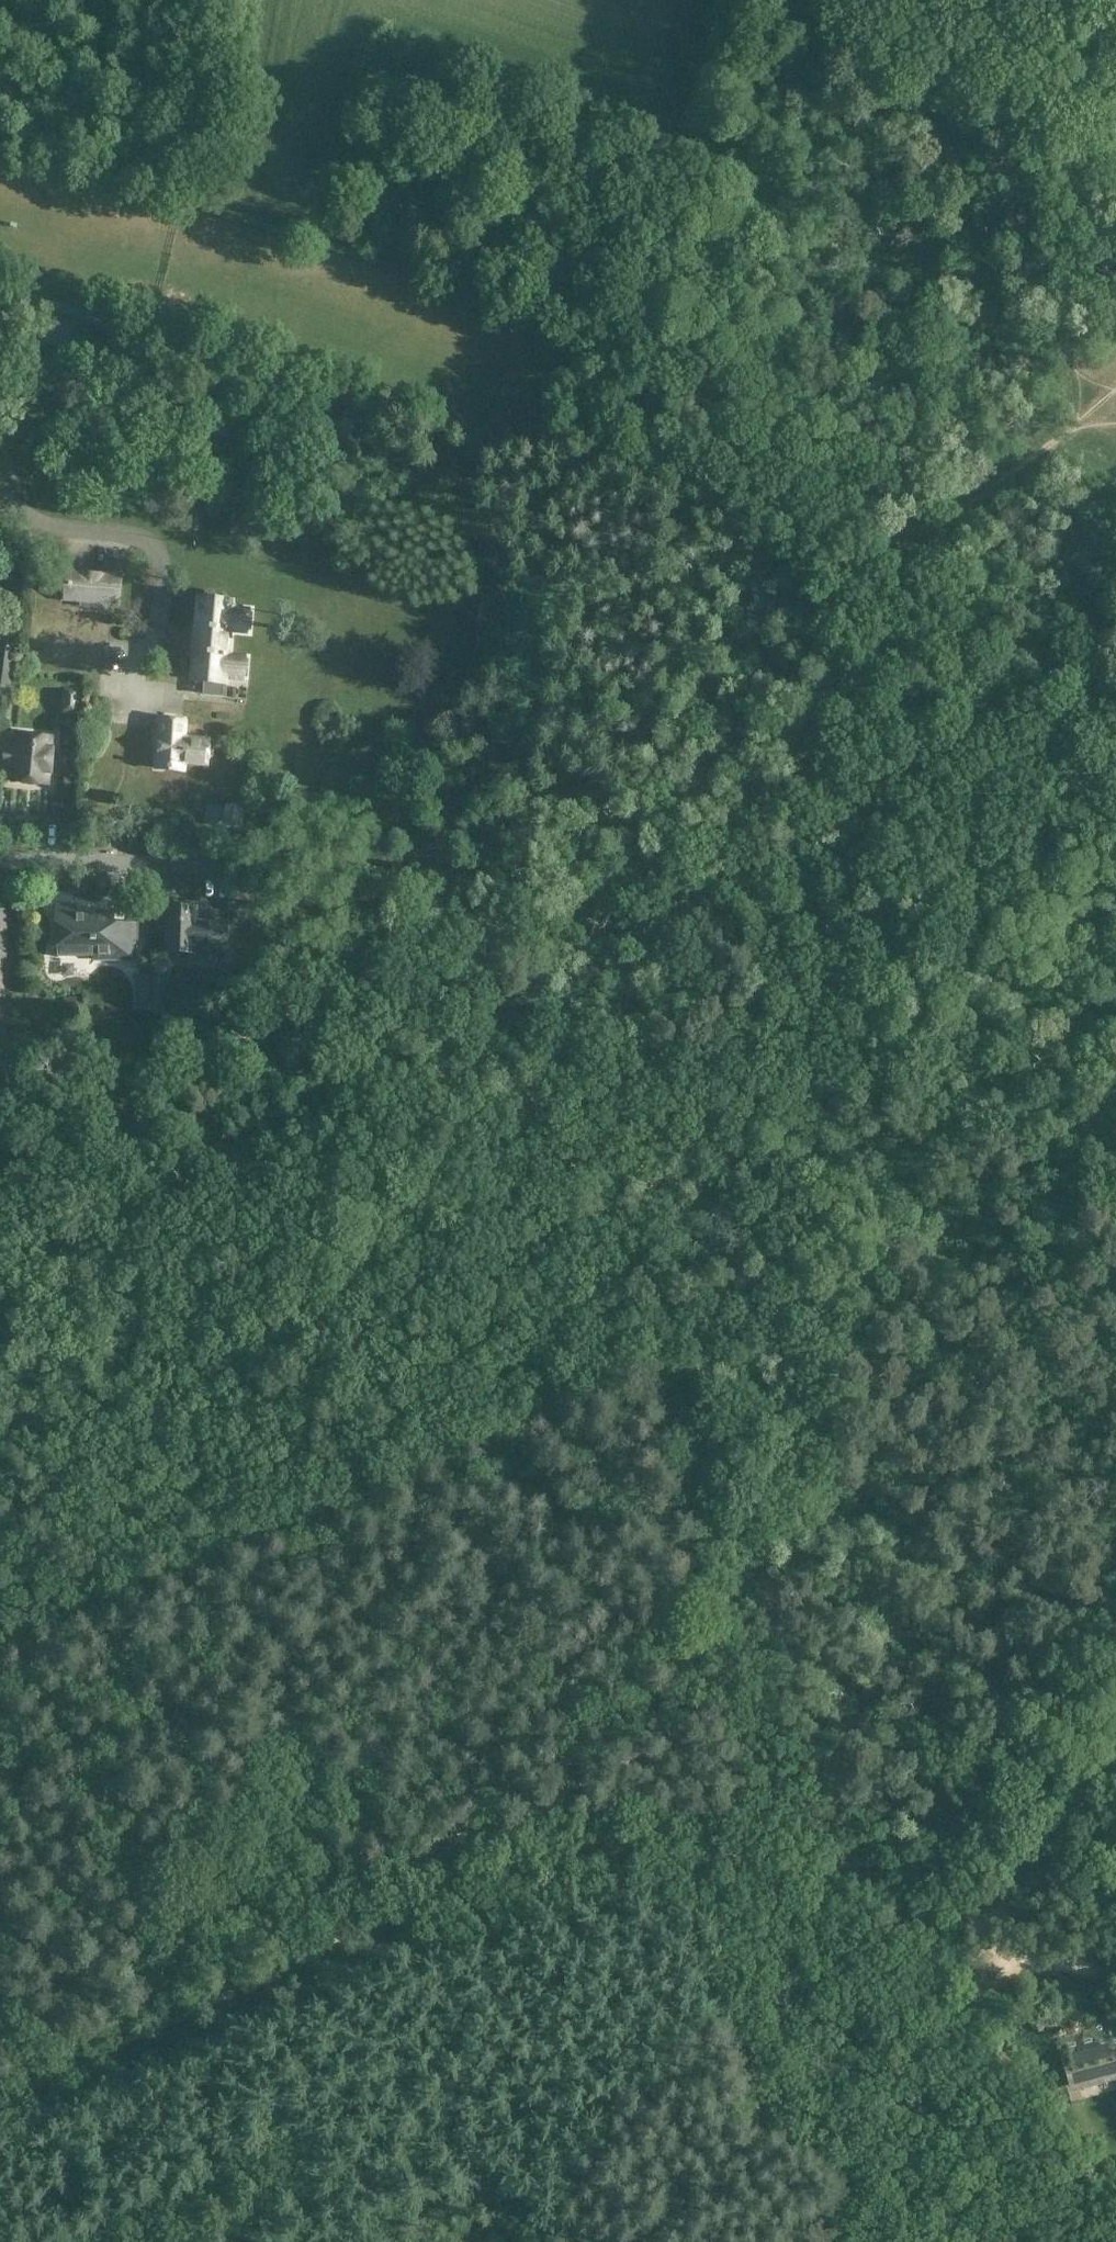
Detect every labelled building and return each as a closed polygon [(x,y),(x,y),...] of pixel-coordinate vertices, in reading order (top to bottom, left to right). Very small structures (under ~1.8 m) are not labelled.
[(68,571),(66,599),(81,600),(81,605),(102,607),(102,602),(117,603),(120,575),(68,571)] [(203,601),(200,601),(193,680),(204,681),(203,694),(221,695),(222,682),(224,683),(224,679),(242,680),(242,676),(246,677),(248,660),(244,660),(244,656),(226,654),(227,651),(228,651),(229,635),(228,635),(228,632),(246,633),(247,630),(250,630),(252,613),(248,613),(248,609),(231,607),(231,603),(228,603),(229,598),(225,594),(207,593),(203,596),(203,601)] [(0,646),(0,686),(10,687),(15,648),(0,646)] [(14,683),(13,694),(21,695),(22,684),(14,683)] [(163,718),(159,762),(183,764),(183,760),(206,763),(206,758),(210,755),(210,749),(207,745),(207,741),(184,737),(185,720),(163,718)] [(17,737),(6,736),(2,778),(13,778),(13,780),(48,782),(49,773),(51,773),(53,748),(51,748),(52,738),(17,736),(17,737)] [(227,805),(224,825),(239,826),(242,806),(227,805)] [(226,922),(196,920),(196,906),(167,905),(165,950),(194,951),(195,946),(225,947),(226,922)] [(77,917),(77,906),(56,906),(57,948),(93,948),(93,957),(134,956),(134,924),(113,924),(113,913),(88,913),(87,913),(85,914),(84,915),(83,917),(77,917)] [(6,988),(9,911),(0,911),(0,988),(6,988)] [(165,980),(150,979),(149,998),(163,999),(165,980)] [(1099,1990),(1107,2020),(1059,2033),(1073,2085),(1115,2074),(1115,1978),(1099,1990)]
